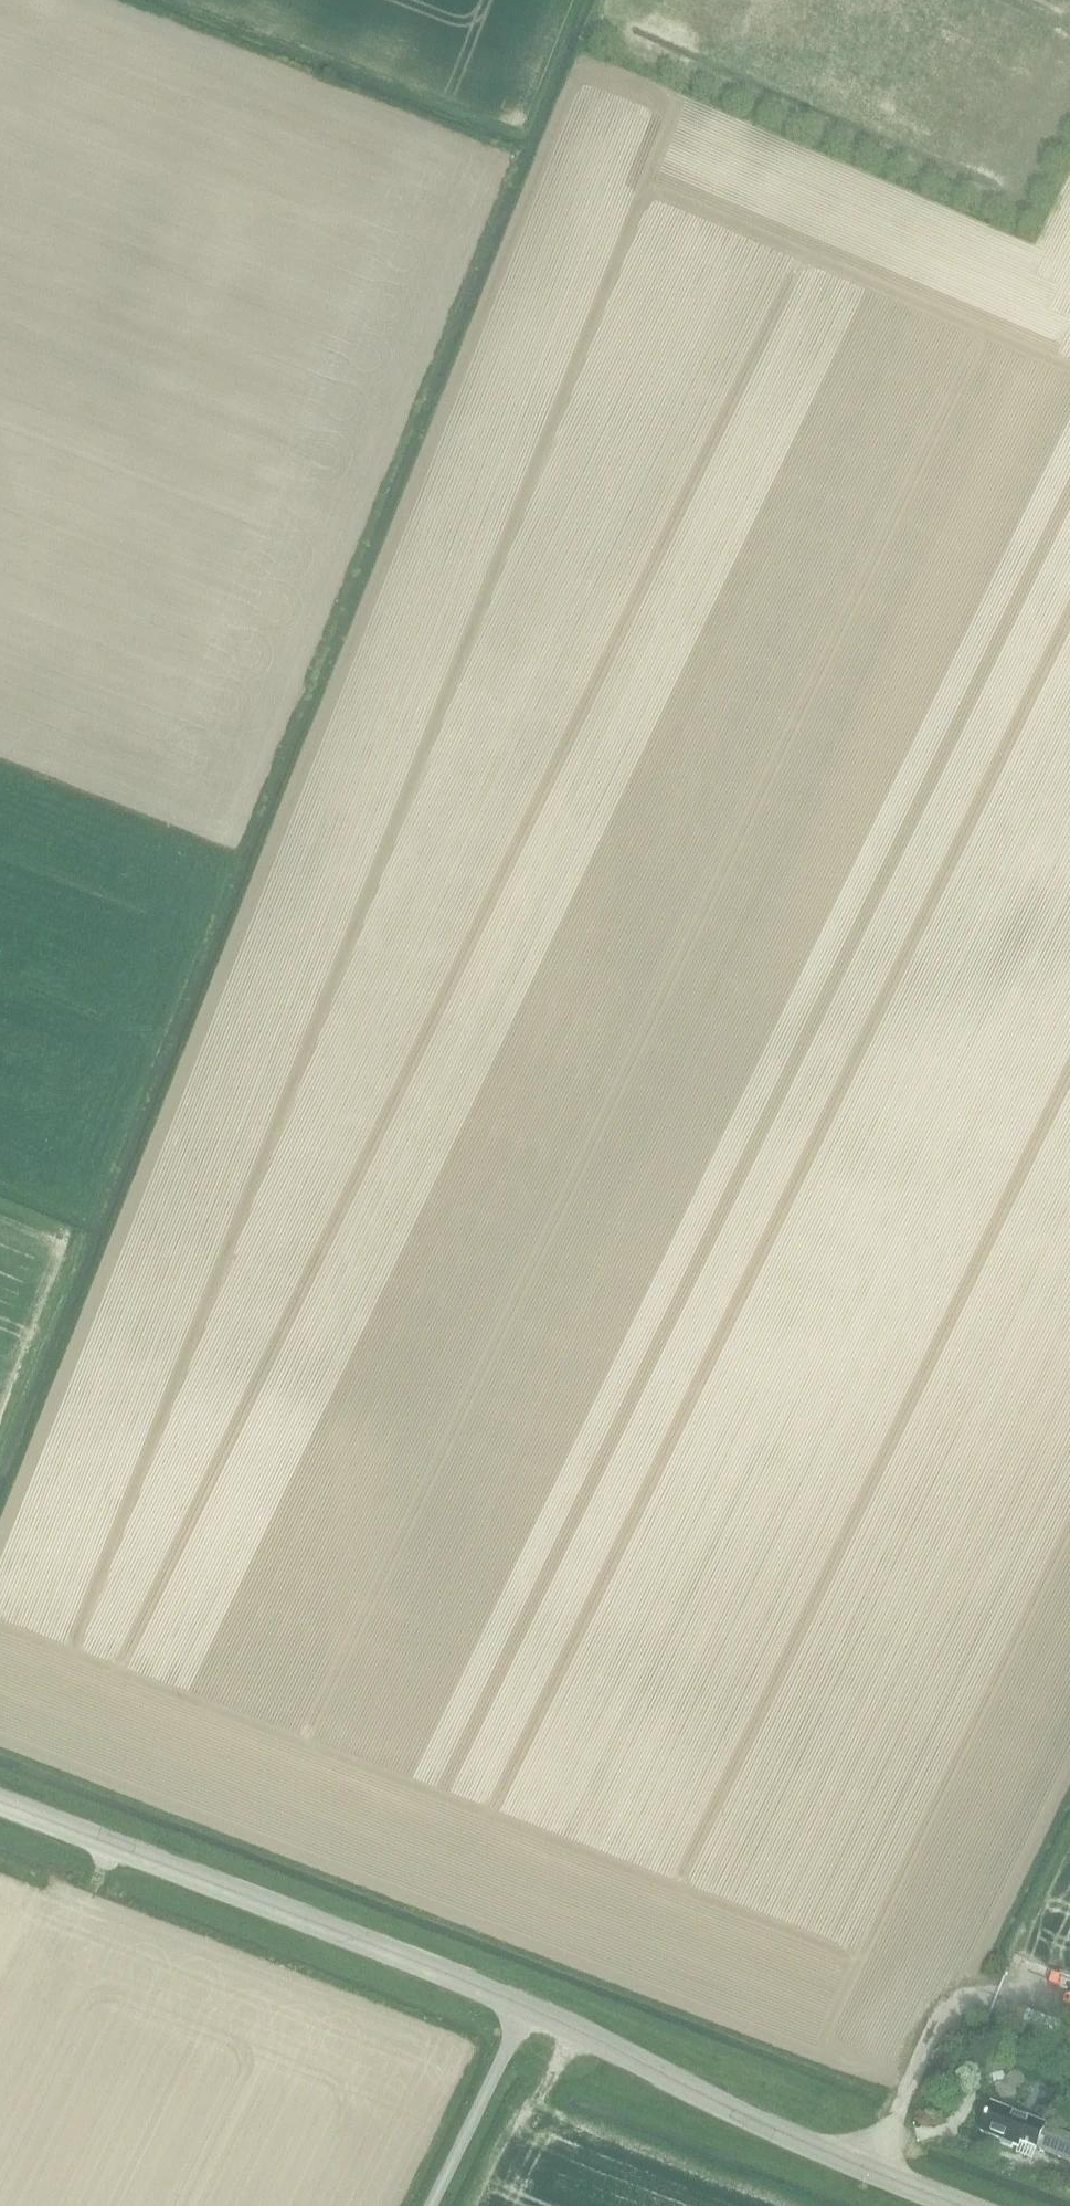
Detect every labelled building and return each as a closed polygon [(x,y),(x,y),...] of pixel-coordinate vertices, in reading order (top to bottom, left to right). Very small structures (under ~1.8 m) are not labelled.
[(1030,2120),(1031,2120),(993,2105),(982,2132),(1002,2141),(1001,2144),(1013,2149),(1014,2145),(1020,2148),(1022,2143),(1069,2162),(1069,2136),(1030,2120)]
